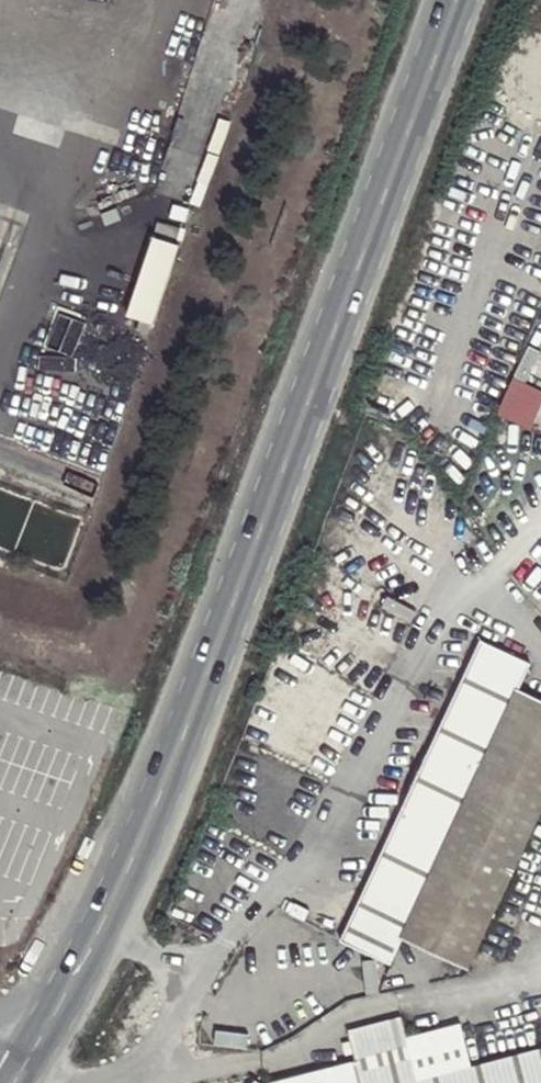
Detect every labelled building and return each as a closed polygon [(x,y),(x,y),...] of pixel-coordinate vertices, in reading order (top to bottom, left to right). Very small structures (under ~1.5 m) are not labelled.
[(140,231),(122,312),(158,320),(176,239),(140,231)] [(493,410),(533,425),(540,403),(540,386),(507,373),(493,410)] [(480,639),(339,941),(388,965),(400,940),(465,970),(540,807),(540,699),(518,688),(529,662),(480,639)] [(414,1080),(399,1018),(343,1032),(351,1062),(269,1082),(540,1082),(540,1047),(414,1080)]
